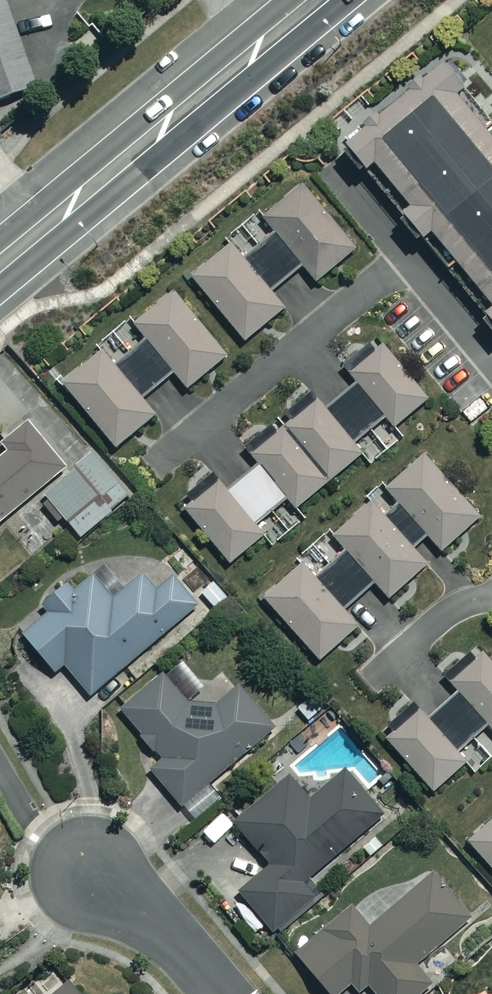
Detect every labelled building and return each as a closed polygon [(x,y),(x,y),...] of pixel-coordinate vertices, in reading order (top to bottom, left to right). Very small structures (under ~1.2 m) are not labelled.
[(32,86),(0,0),(0,98),(32,86)] [(450,65),(349,147),(491,320),(491,116),(450,65)] [(240,259),(228,245),(190,277),(243,341),(282,308),(269,293),(301,266),(313,281),(352,250),(300,185),(261,216),(273,231),(240,259)] [(108,361),(100,351),(60,383),(113,448),(153,415),(140,399),(172,372),(185,388),(224,356),(171,293),(133,324),(141,334),(108,361)] [(382,346),(349,372),(356,382),(322,410),(314,401),(283,427),(327,480),(359,454),(351,445),(384,417),(391,427),(425,400),(382,346)] [(0,458),(0,520),(63,470),(26,424),(1,444),(8,452),(0,458)] [(327,480),(283,427),(250,454),(259,465),(225,492),(217,482),(183,509),(227,563),(261,536),(252,525),(286,498),(294,507),(327,480)] [(43,498),(47,502),(41,508),(58,526),(64,521),(79,539),(128,495),(92,454),(43,498)] [(382,518),(369,504),(333,538),(340,546),(309,574),(301,565),(263,599),(317,660),(355,626),(342,610),(373,582),(388,598),(424,564),(411,549),(426,535),(440,550),(476,518),(421,457),(385,489),(398,503),(382,518)] [(34,608),(41,616),(20,634),(53,673),(63,665),(88,695),(195,605),(170,575),(154,589),(141,573),(110,599),(90,575),(77,586),(70,577),(34,608)] [(417,710),(385,739),(431,791),(463,762),(457,755),(490,726),(491,729),(491,669),(478,655),(448,684),(457,692),(425,720),(417,710)] [(153,752),(162,761),(149,773),(181,809),(273,728),(232,681),(193,714),(158,673),(116,709),(141,738),(139,740),(151,754),(153,752)] [(384,818),(344,771),(311,799),(290,775),(231,825),(268,868),(238,893),(274,936),(314,902),(302,888),(384,818)] [(467,843),(491,871),(491,820),(467,843)] [(433,873),(367,928),(350,907),(291,957),(322,993),(336,993),(348,984),(357,993),(366,985),(373,993),(418,993),(429,984),(413,965),(470,918),(433,873)] [(72,978),(53,993),(86,993),(72,978)]
